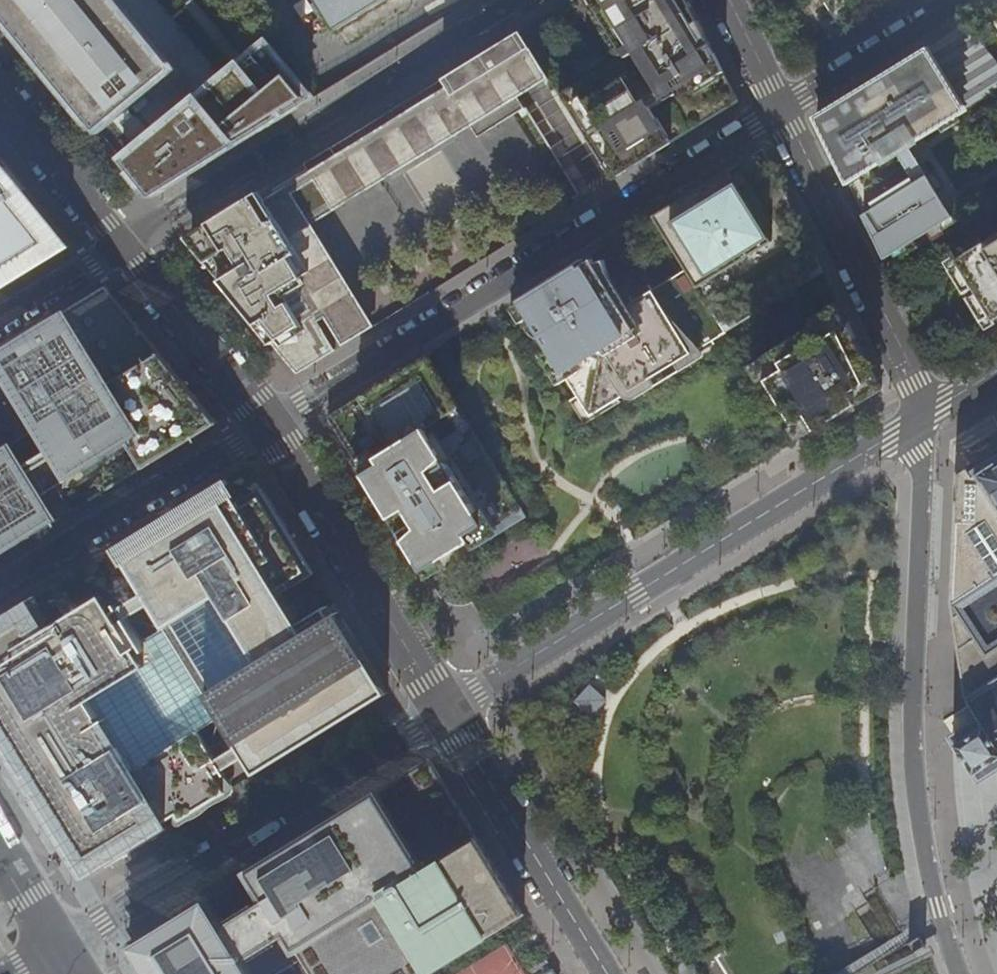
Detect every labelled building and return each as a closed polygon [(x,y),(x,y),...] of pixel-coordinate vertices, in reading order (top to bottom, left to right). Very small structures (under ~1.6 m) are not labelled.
[(311,98),(268,45),(246,63),(195,0),(0,0),(0,9),(1,11),(92,121),(151,193),(223,151),(255,132),(293,109),(311,98)] [(337,29),(384,0),(319,0),(337,29)] [(739,97),(690,0),(600,0),(616,26),(607,32),(613,40),(616,38),(624,51),(613,58),(616,63),(598,75),(593,68),(558,90),(612,176),(652,150),(739,97)] [(845,33),(889,6),(900,0),(825,0),(845,33)] [(813,113),(821,129),(846,181),(996,91),(996,62),(965,22),(954,28),(930,43),(890,67),(857,86),(830,103),(813,113)] [(281,342),(304,369),(306,368),(320,358),(323,356),(346,343),(364,331),(359,323),(366,319),(353,299),(329,314),(278,233),(329,202),(335,209),(403,166),(384,137),(452,95),(478,135),(525,105),(517,93),(548,74),(519,29),(478,53),(416,92),(356,130),(302,163),(308,171),(270,195),(261,201),(252,206),(249,208),(244,200),(220,214),(191,233),(203,248),(244,297),(281,342)] [(675,197),(653,211),(687,265),(725,328),(821,269),(812,251),(769,163),(760,144),(736,159),(707,177),(675,197)] [(3,287),(64,249),(71,245),(54,223),(9,168),(7,165),(0,170),(0,288),(3,287)] [(928,174),(863,215),(868,226),(877,244),(885,259),(953,216),(937,189),(942,186),(934,172),(929,175),(928,174)] [(995,321),(996,320),(996,220),(996,219),(950,248),(995,321)] [(540,282),(509,302),(527,331),(532,335),(536,337),(544,341),(586,408),(614,391),(618,396),(671,362),(668,358),(708,333),(712,341),(714,340),(712,336),(725,328),(687,265),(672,275),(675,279),(669,282),(656,290),(653,286),(621,306),(613,293),(616,291),(590,250),(580,257),(540,282)] [(30,537),(49,526),(33,499),(46,490),(126,442),(142,469),(217,424),(207,413),(202,407),(171,368),(144,334),(120,305),(115,298),(105,286),(43,324),(0,350),(0,555),(30,537)] [(857,406),(881,391),(866,361),(841,310),(756,363),(802,440),(812,434),(857,406)] [(472,546),(475,550),(526,519),(425,354),(378,384),(347,404),(328,416),(339,434),(366,479),(392,522),(414,559),(422,572),(470,542),(472,546)] [(974,475),(964,461),(951,470),(948,521),(945,571),(944,597),(951,644),(959,693),(965,710),(946,722),(950,729),(957,740),(972,762),(977,771),(983,780),(996,771),(996,460),(974,475)] [(1,739),(23,775),(29,771),(34,779),(39,786),(33,790),(37,796),(47,812),(75,859),(86,877),(101,867),(162,830),(169,826),(167,822),(165,821),(210,793),(200,776),(215,766),(221,775),(223,774),(197,732),(219,718),(249,768),(253,774),(261,769),(304,743),(385,693),(371,669),(356,645),(345,626),(339,617),(335,620),(331,615),(336,612),(335,610),(330,613),(326,607),(325,607),(297,625),(293,618),(296,615),(298,612),(298,610),(296,608),(292,605),(286,606),(262,567),(295,546),(265,495),(260,488),(238,502),(224,479),(137,532),(121,543),(121,544),(117,547),(116,546),(115,547),(164,627),(141,641),(118,603),(116,604),(119,608),(114,611),(103,594),(45,630),(27,601),(18,606),(0,617),(0,736),(1,739)] [(596,708),(607,694),(591,682),(580,696),(596,708)] [(129,945),(133,952),(147,973),(418,973),(520,911),(504,885),(470,832),(441,783),(427,761),(382,789),(349,809),(331,820),(270,858),(245,874),(274,920),(254,933),(233,946),(204,899),(141,938),(129,945)] [(911,938),(916,949),(921,947),(926,944),(921,933),(916,935),(911,938)]
